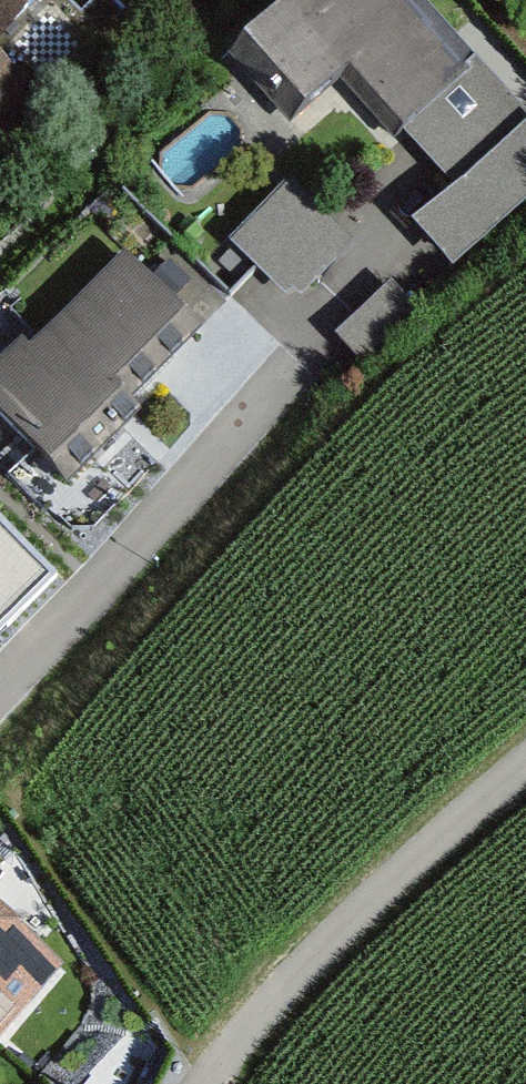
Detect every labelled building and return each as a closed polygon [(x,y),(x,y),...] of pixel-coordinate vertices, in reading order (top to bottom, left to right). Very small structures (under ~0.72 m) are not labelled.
[(36,0),(0,0),(0,38),(36,0)] [(232,53),(293,122),(344,76),(397,135),(467,73),(402,0),(292,0),(232,53)] [(0,78),(0,147),(35,111),(0,78)] [(504,98),(438,158),(463,186),(424,220),(458,257),(525,196),(525,122),(504,98)] [(328,236),(287,198),(241,247),(281,285),(328,236)] [(125,260),(0,392),(0,434),(59,489),(205,334),(125,260)] [(409,315),(386,291),(337,337),(360,361),(409,315)] [(48,580),(0,532),(0,628),(48,580)] [(49,974),(0,933),(0,1033),(49,974)]
